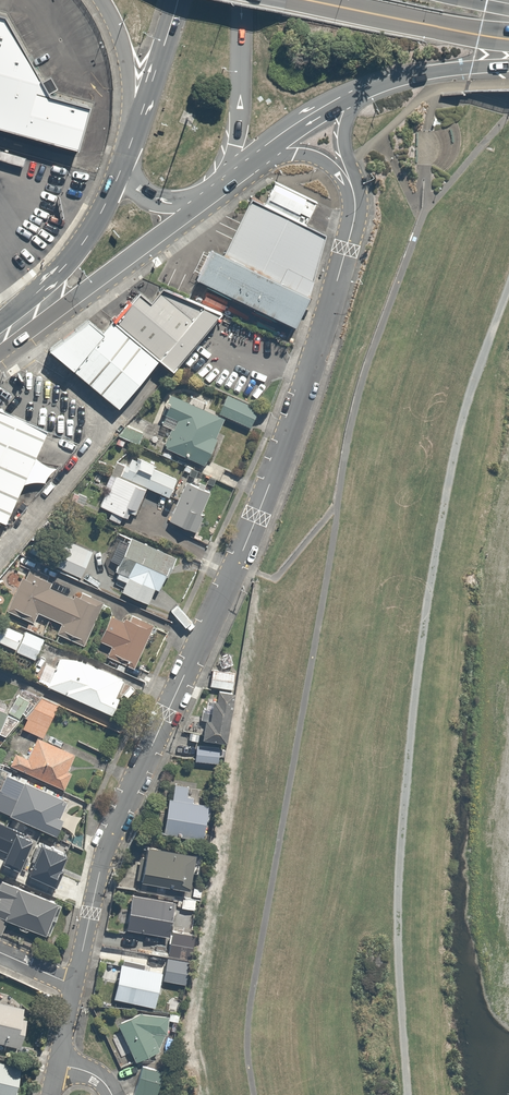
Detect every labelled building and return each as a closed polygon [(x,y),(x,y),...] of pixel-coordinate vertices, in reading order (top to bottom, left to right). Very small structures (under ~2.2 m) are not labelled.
[(78,151),(90,106),(49,95),(48,94),(57,89),(50,77),(42,82),(5,16),(0,15),(0,129),(78,151)] [(265,204),(307,224),(316,201),(275,181),(265,204)] [(223,257),(311,299),(325,233),(307,224),(265,204),(252,198),(223,257)] [(223,257),(212,251),(197,281),(296,329),(311,299),(223,257)] [(140,294),(114,323),(159,362),(174,374),(223,315),(164,289),(152,304),(140,294)] [(159,362),(114,323),(104,334),(89,320),(49,350),(119,410),(159,362)] [(226,395),(218,413),(250,427),(257,409),(226,395)] [(168,429),(160,448),(201,465),(221,419),(168,396),(156,423),(168,429)] [(1,523),(7,526),(48,433),(0,412),(0,523),(1,523)] [(106,518),(132,530),(140,512),(136,509),(146,487),(169,498),(178,481),(132,458),(127,468),(117,463),(97,505),(110,511),(106,518)] [(211,492),(186,480),(167,522),(191,534),(211,492)] [(176,561),(130,536),(117,530),(105,554),(118,561),(110,577),(123,583),(117,593),(152,611),(176,561)] [(49,533),(37,561),(81,578),(92,550),(49,533)] [(71,598),(51,589),(55,579),(23,564),(2,610),(34,625),(39,614),(59,623),(54,633),(82,646),(102,603),(75,590),(71,598)] [(134,666),(153,624),(125,612),(121,621),(109,616),(98,642),(108,646),(105,653),(134,666)] [(19,628),(10,648),(36,659),(45,640),(19,628)] [(122,679),(80,660),(58,659),(45,687),(110,716),(118,699),(114,697),(122,679)] [(234,674),(209,671),(207,687),(232,690),(234,674)] [(20,718),(28,701),(16,694),(7,712),(20,718)] [(225,699),(206,694),(195,739),(214,743),(225,699)] [(34,707),(30,706),(22,732),(44,739),(56,702),(37,696),(34,707)] [(9,702),(0,698),(0,723),(9,702)] [(26,759),(12,753),(7,765),(65,789),(79,756),(34,738),(26,759)] [(218,747),(196,745),(194,761),(216,764),(218,747)] [(57,817),(65,797),(0,769),(0,812),(50,833),(56,836),(63,820),(57,817)] [(172,799),(168,798),(164,837),(204,841),(207,804),(193,803),(194,786),(173,784),(172,799)] [(60,895),(73,862),(56,856),(59,850),(34,841),(27,859),(20,857),(12,876),(60,895)] [(193,854),(143,848),(139,882),(189,888),(193,854)] [(0,860),(0,871),(10,875),(14,867),(0,860)] [(0,887),(0,934),(2,935),(7,921),(46,937),(47,935),(50,936),(62,906),(2,882),(0,887)] [(169,938),(170,931),(175,901),(131,894),(126,931),(169,938)] [(198,900),(182,898),(181,910),(197,911),(198,900)] [(170,931),(169,938),(166,959),(187,963),(191,935),(170,931)] [(106,977),(114,978),(111,1000),(156,1007),(161,972),(116,965),(108,964),(106,977)] [(18,1047),(23,1029),(27,1008),(0,1002),(0,1043),(18,1047)] [(161,1036),(167,1036),(169,1015),(136,1012),(137,1009),(125,1009),(129,1017),(116,1022),(132,1062),(159,1050),(161,1036)] [(21,1066),(0,1061),(0,1094),(14,1094),(21,1066)] [(141,1066),(133,1094),(154,1094),(161,1072),(141,1066)]
